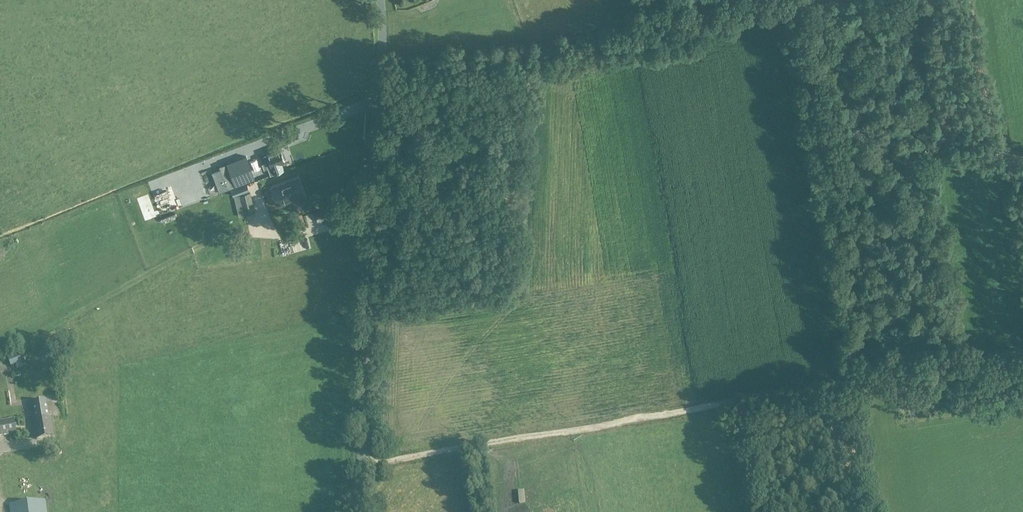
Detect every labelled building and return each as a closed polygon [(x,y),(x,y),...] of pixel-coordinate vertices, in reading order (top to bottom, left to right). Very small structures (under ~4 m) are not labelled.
[(282,162),(285,161),(284,159),(286,159),(287,157),(285,152),(283,151),(281,152),(281,150),(268,155),(264,156),(271,175),(277,173),(285,170),(282,162)] [(226,163),(235,186),(254,179),(246,156),(226,163)] [(226,163),(219,166),(220,170),(213,173),(220,192),(227,189),(235,186),(226,163)] [(298,177),(271,187),(278,206),(305,196),(298,177)] [(251,190),(249,184),(232,190),(234,196),(251,190)] [(250,192),(240,195),(245,215),(255,212),(250,192)] [(335,206),(315,213),(319,223),(338,217),(335,206)] [(7,356),(11,366),(22,362),(18,351),(7,356)] [(46,401),(30,403),(33,421),(36,439),(53,436),(51,418),(49,418),(46,401)] [(17,433),(14,418),(0,420),(0,436),(17,433)] [(44,501),(9,505),(10,511),(46,511),(44,501)]
